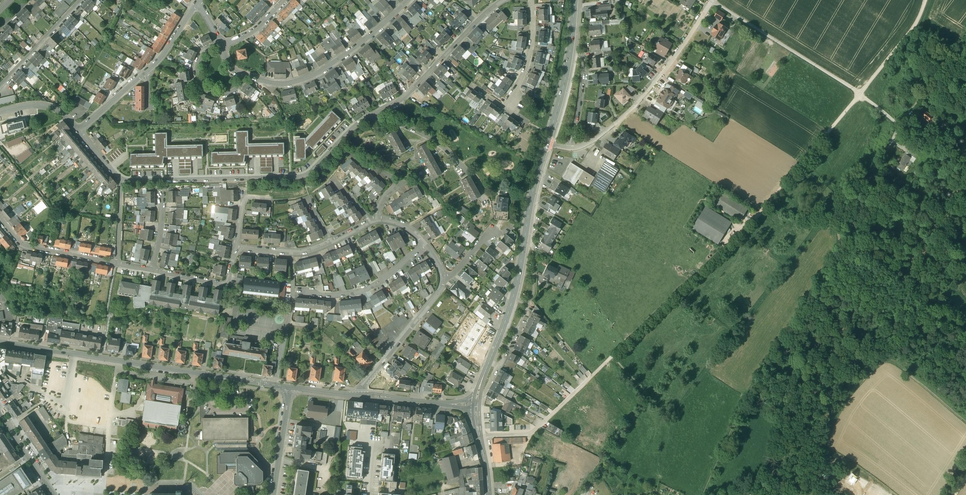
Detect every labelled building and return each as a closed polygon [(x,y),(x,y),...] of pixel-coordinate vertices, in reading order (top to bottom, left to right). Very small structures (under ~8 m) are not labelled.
[(62,4),(54,13),(59,18),(69,7),(68,6),(62,0),(60,2),(62,4)] [(84,3),(91,9),(95,4),(91,0),(87,0),(84,3)] [(304,3),(300,0),(298,3),(299,4),(295,8),(297,10),(304,3)] [(375,14),(378,11),(368,0),(366,0),(365,1),(371,8),(373,11),(375,14)] [(417,1),(421,4),(420,5),(424,8),(426,6),(423,3),(420,0),(418,0),(417,1)] [(680,4),(687,8),(692,1),(694,2),(695,0),(683,0),(680,4)] [(266,4),(264,2),(260,6),(266,11),(270,7),(268,6),(266,4)] [(295,8),(290,2),(285,7),(291,12),(295,8)] [(379,2),(375,6),(379,10),(383,6),(379,2)] [(91,9),(84,3),(80,7),(81,8),(84,11),(87,13),(91,9)] [(387,3),(386,3),(383,6),(389,13),(393,9),(387,3)] [(421,9),(415,3),(411,6),(417,13),(420,10),(421,9)] [(266,11),(260,6),(256,10),(262,15),(266,11)] [(389,13),(383,6),(379,10),(385,17),(389,13)] [(411,6),(407,10),(413,16),(414,17),(415,15),(417,13),(411,6)] [(28,11),(25,7),(20,12),(27,18),(31,14),(28,11)] [(291,12),(285,7),(281,11),(287,17),(291,12)] [(544,7),(541,7),(541,10),(538,10),(539,15),(547,15),(547,7),(544,7)] [(262,15),(256,10),(252,14),(258,20),(262,15)] [(595,10),(587,11),(588,19),(596,18),(595,13),(595,10)] [(287,17),(281,11),(278,15),(282,19),(283,21),(282,22),(285,24),(290,19),(287,17)] [(523,12),(518,11),(517,20),(526,20),(526,14),(525,14),(523,14),(523,12)] [(725,15),(718,11),(714,17),(721,21),(725,15)] [(27,18),(20,12),(16,16),(20,21),(22,23),(27,18)] [(495,12),(485,22),(487,24),(492,29),(493,30),(503,21),(502,20),(502,19),(498,15),(495,12)] [(506,17),(502,12),(499,14),(498,15),(502,19),(502,20),(503,21),(504,22),(506,17)] [(180,18),(173,13),(170,17),(170,18),(177,22),(180,18)] [(361,13),(356,18),(357,19),(355,20),(356,21),(358,25),(360,23),(363,26),(364,25),(363,24),(364,22),(362,20),(365,17),(363,15),(361,13)] [(252,14),(247,19),(253,24),(258,20),(252,14)] [(459,14),(455,18),(461,24),(465,20),(459,14)] [(220,15),(215,21),(219,26),(225,20),(220,15)] [(420,15),(417,18),(415,15),(414,17),(413,16),(411,18),(410,17),(408,19),(413,24),(418,19),(419,21),(421,20),(423,23),(425,21),(420,15)] [(547,23),(547,15),(539,15),(539,21),(542,21),(542,23),(547,23)] [(73,17),(72,16),(68,20),(74,27),(78,22),(76,19),(73,17)] [(372,16),(371,16),(370,18),(367,20),(373,27),(377,23),(372,16)] [(406,24),(400,17),(396,21),(402,28),(406,24)] [(177,22),(170,18),(168,22),(175,26),(177,22)] [(455,18),(450,24),(454,28),(456,26),(458,28),(461,24),(455,18)] [(74,27),(68,20),(63,25),(65,26),(67,28),(70,31),(74,27)] [(225,20),(219,26),(224,30),(226,28),(229,24),(225,20)] [(373,27),(367,20),(364,22),(363,24),(364,25),(369,30),(373,27)] [(526,20),(517,20),(515,20),(515,26),(517,26),(517,28),(522,28),(523,28),(523,25),(526,25),(526,20)] [(196,30),(199,25),(193,21),(190,26),(196,30)] [(274,23),(272,21),(268,25),(274,30),(278,26),(277,25),(274,23)] [(356,21),(351,25),(353,28),(355,30),(356,29),(356,30),(357,29),(358,29),(360,27),(358,25),(356,21)] [(402,28),(396,21),(392,25),(397,31),(396,32),(398,31),(402,28)] [(175,26),(168,22),(165,26),(172,30),(175,26)] [(727,28),(719,23),(717,26),(716,26),(712,32),(713,33),(711,36),(719,41),(727,28)] [(9,25),(8,24),(3,28),(5,30),(9,35),(14,31),(12,29),(9,25)] [(406,24),(402,28),(404,30),(406,33),(407,33),(411,29),(406,24)] [(487,24),(484,28),(490,33),(493,30),(492,29),(487,24)] [(274,30),(268,25),(264,29),(270,35),(270,34),(274,30)] [(172,30),(165,26),(163,29),(170,34),(172,30)] [(600,26),(589,27),(590,36),(605,34),(604,26),(600,27),(600,26)] [(402,28),(398,31),(396,32),(401,37),(406,33),(404,30),(402,28)] [(170,34),(163,29),(160,33),(167,38),(170,34)] [(270,35),(264,29),(260,33),(266,39),(270,35)] [(336,29),(332,33),(337,40),(339,38),(341,36),(336,29)] [(355,30),(352,33),(357,40),(361,36),(356,30),(356,29),(355,30)] [(445,29),(439,35),(446,41),(449,37),(447,35),(449,33),(445,29)] [(477,31),(475,29),(471,33),(477,39),(482,33),(478,29),(477,31)] [(548,30),(542,29),(542,32),(539,31),(539,37),(547,38),(548,30)] [(0,35),(0,37),(3,41),(9,35),(5,30),(0,35)] [(395,41),(391,36),(390,37),(384,31),(380,35),(386,42),(388,44),(390,46),(395,41)] [(167,38),(160,33),(158,37),(165,42),(167,38)] [(260,33),(256,38),(262,44),(266,39),(260,33)] [(357,40),(352,33),(349,35),(347,36),(353,43),(357,40)] [(471,33),(467,37),(469,39),(467,41),(472,45),(477,39),(471,33)] [(56,35),(55,34),(50,38),(57,44),(61,40),(59,37),(56,35)] [(523,34),(518,34),(517,42),(525,43),(526,37),(523,37),(523,34)] [(208,35),(204,37),(207,44),(212,42),(208,35)] [(380,35),(376,39),(382,45),(383,44),(386,42),(380,35)] [(437,38),(434,41),(433,42),(437,46),(440,43),(442,45),(446,41),(439,35),(437,38)] [(165,42),(158,37),(155,41),(163,46),(165,42)] [(204,37),(199,39),(203,46),(207,44),(204,37)] [(330,37),(321,43),(324,46),(325,46),(323,43),(327,40),(328,42),(331,39),(330,37)] [(547,38),(539,37),(538,42),(541,43),(541,45),(546,46),(547,38)] [(57,44),(50,38),(46,43),(48,44),(53,49),(57,44)] [(672,44),(661,38),(658,43),(659,44),(657,49),(658,50),(664,53),(665,53),(668,47),(669,48),(672,44)] [(266,39),(262,44),(264,46),(266,46),(267,45),(269,47),(271,45),(270,43),(269,42),(267,40),(266,39)] [(331,39),(328,42),(327,40),(323,43),(325,46),(326,44),(330,50),(331,49),(331,48),(336,45),(334,42),(331,39)] [(24,40),(20,44),(27,51),(31,48),(24,40)] [(163,46),(155,41),(153,45),(160,50),(163,46)] [(427,48),(431,52),(434,49),(430,44),(427,41),(424,44),(428,47),(427,48)] [(525,43),(517,42),(513,41),(511,48),(515,50),(522,51),(523,48),(525,48),(525,43)] [(604,41),(591,42),(592,53),(605,52),(604,41)] [(339,42),(336,45),(341,52),(345,49),(340,42),(339,42)] [(315,51),(315,52),(319,57),(323,54),(327,51),(322,44),(321,45),(320,45),(318,47),(319,48),(315,51)] [(160,50),(153,45),(151,49),(155,52),(158,54),(160,50)] [(336,45),(331,48),(331,49),(336,55),(341,52),(336,45)] [(374,53),(368,45),(364,48),(369,55),(371,58),(373,61),(380,56),(376,51),(374,53)] [(459,46),(455,50),(461,56),(467,50),(462,46),(461,48),(459,46)] [(151,49),(148,47),(145,52),(153,56),(155,52),(151,49)] [(369,55),(364,48),(359,52),(365,59),(366,58),(369,55)] [(427,48),(421,54),(428,60),(431,56),(429,54),(431,52),(427,48)] [(73,75),(80,68),(68,57),(69,56),(62,49),(57,54),(73,71),(71,73),(73,75)] [(196,53),(189,49),(187,54),(194,57),(196,53)] [(245,50),(236,52),(238,61),(247,59),(245,50)] [(455,50),(451,54),(453,56),(451,58),(453,60),(456,62),(456,61),(461,56),(455,50)] [(539,53),(537,52),(535,57),(544,59),(545,52),(540,50),(539,53)] [(39,53),(38,52),(33,56),(40,63),(44,58),(41,55),(39,53)] [(153,56),(145,52),(143,55),(143,56),(150,60),(153,56)] [(652,54),(651,53),(649,55),(646,61),(649,63),(654,66),(656,63),(657,63),(660,59),(652,54)] [(194,57),(187,54),(185,58),(192,62),(194,57)] [(323,54),(319,57),(323,64),(328,61),(323,54)] [(421,54),(416,60),(420,64),(422,62),(424,64),(428,60),(421,54)] [(521,57),(514,55),(514,56),(512,63),(520,66),(522,61),(520,60),(521,57)] [(33,56),(29,61),(30,62),(33,65),(35,67),(40,63),(33,56)] [(150,60),(143,56),(141,59),(140,60),(145,62),(145,63),(148,64),(150,60)] [(411,61),(418,66),(420,64),(416,60),(411,56),(409,58),(411,61)] [(315,59),(314,60),(318,67),(323,64),(319,57),(315,59)] [(138,58),(135,62),(142,66),(145,63),(145,62),(140,60),(141,59),(138,58)] [(351,58),(347,61),(352,68),(355,66),(356,65),(351,58)] [(600,58),(592,58),(593,68),(604,67),(603,58),(600,58)] [(11,60),(4,66),(7,70),(14,64),(11,60)] [(347,61),(342,64),(347,71),(349,70),(352,68),(347,61)] [(418,66),(411,61),(408,63),(411,65),(415,69),(418,66)] [(142,66),(135,62),(133,66),(140,71),(142,66)] [(411,65),(410,67),(405,63),(401,67),(405,71),(412,77),(416,72),(414,71),(416,69),(415,69),(411,65)] [(520,66),(512,63),(509,71),(514,73),(515,70),(518,71),(520,66)] [(304,65),(300,66),(303,74),(308,72),(305,64),(304,65)] [(357,64),(356,65),(355,66),(357,69),(354,71),(358,77),(361,75),(361,74),(363,72),(360,69),(357,64)] [(443,67),(441,65),(437,69),(443,75),(446,78),(450,74),(447,71),(449,69),(445,65),(443,67)] [(645,69),(641,65),(636,70),(633,70),(633,75),(632,75),(633,82),(640,82),(640,78),(642,78),(642,77),(643,78),(648,73),(645,70),(646,69),(645,69)] [(297,67),(295,68),(298,76),(303,74),(300,66),(297,67)] [(653,69),(648,66),(645,69),(646,69),(645,70),(648,73),(649,74),(652,70),(653,69)] [(124,67),(121,71),(128,75),(131,71),(124,67)] [(692,70),(687,67),(684,72),(689,76),(692,70)] [(443,75),(437,69),(433,73),(435,74),(433,76),(438,81),(440,78),(443,81),(446,78),(443,75)] [(22,71),(21,70),(16,74),(23,80),(27,76),(24,73),(22,71)] [(339,77),(334,70),(330,73),(335,80),(338,78),(339,77)] [(684,72),(680,70),(678,74),(677,72),(675,75),(677,76),(675,78),(677,79),(677,80),(679,81),(680,81),(684,83),(689,76),(684,72)] [(128,75),(121,71),(119,75),(126,79),(128,75)] [(405,71),(400,77),(404,81),(406,79),(408,81),(412,77),(405,71)] [(534,71),(532,74),(531,73),(528,78),(536,82),(540,74),(534,71)] [(73,76),(78,81),(82,77),(76,72),(73,76)] [(335,80),(330,73),(325,76),(329,82),(330,84),(335,80)] [(23,80),(16,74),(12,79),(13,80),(16,82),(19,85),(23,80)] [(602,74),(594,75),(594,84),(602,83),(602,79),(605,79),(605,75),(602,75),(602,74)] [(507,75),(502,81),(509,86),(512,82),(510,80),(511,78),(507,75)] [(116,82),(109,78),(106,82),(114,87),(116,82)] [(536,82),(528,78),(526,83),(529,84),(528,87),(533,89),(536,82)] [(325,85),(323,87),(325,90),(327,89),(330,93),(337,88),(339,90),(340,89),(337,83),(335,80),(330,84),(329,82),(325,85)] [(502,81),(498,87),(505,92),(509,86),(502,81)] [(114,87),(106,82),(104,87),(111,91),(114,87)] [(314,82),(304,87),(305,90),(308,95),(318,90),(314,82)] [(427,84),(425,82),(421,86),(427,92),(431,88),(433,86),(429,82),(427,84)] [(253,88),(246,83),(243,87),(250,92),(252,93),(255,89),(253,88)] [(393,84),(385,88),(389,96),(397,91),(393,84)] [(635,89),(630,85),(626,89),(630,94),(635,89)] [(427,92),(421,86),(417,90),(419,92),(418,94),(422,97),(427,92)] [(446,92),(439,86),(437,89),(444,95),(446,92)] [(679,91),(671,86),(667,91),(674,95),(673,95),(675,96),(679,91)] [(250,92),(243,87),(241,91),(247,96),(250,92)] [(505,92),(498,87),(495,91),(494,91),(493,94),(498,98),(500,96),(501,97),(505,92)] [(389,96),(385,88),(378,91),(383,99),(389,96)] [(620,93),(617,95),(618,97),(621,100),(623,102),(627,98),(628,100),(631,97),(624,89),(620,93)] [(667,91),(665,89),(663,92),(662,91),(660,94),(661,95),(657,102),(662,105),(664,102),(670,105),(671,105),(673,102),(673,100),(671,99),(673,95),(674,95),(667,91)] [(294,90),(281,92),(283,102),(289,101),(289,104),(296,102),(294,90)] [(471,92),(469,91),(465,95),(472,100),(477,93),(473,90),(471,92)] [(687,91),(684,95),(691,99),(694,95),(687,91)] [(105,96),(98,92),(96,96),(103,101),(105,96)] [(481,96),(477,93),(472,100),(478,105),(482,100),(483,99),(482,99),(482,100),(480,99),(481,96)] [(0,98),(0,104),(15,100),(14,95),(0,98)] [(103,101),(96,96),(93,101),(101,105),(103,101)] [(365,98),(358,102),(363,109),(370,105),(365,98)] [(697,98),(695,107),(705,111),(708,102),(697,98)] [(602,100),(597,99),(596,107),(604,108),(605,100),(602,100)] [(478,105),(472,100),(469,104),(476,109),(478,105)] [(358,102),(352,106),(356,113),(363,109),(358,102)] [(488,103),(484,109),(486,110),(490,113),(495,106),(491,103),(490,105),(488,103)] [(500,110),(495,106),(490,113),(496,118),(497,118),(501,113),(499,111),(500,110)] [(657,112),(649,107),(647,111),(647,112),(644,116),(655,123),(659,116),(661,117),(661,115),(662,115),(657,112)] [(309,145),(312,148),(340,118),(332,111),(305,139),(305,138),(295,139),(296,159),(305,159),(305,150),(309,145)] [(932,116),(926,111),(922,116),(924,118),(923,119),(925,120),(926,119),(928,121),(932,116)] [(597,114),(590,112),(588,122),(594,123),(596,123),(597,114)] [(189,114),(189,122),(197,122),(196,113),(189,114)] [(476,114),(469,124),(471,126),(478,117),(477,116),(477,115),(476,114)] [(508,118),(504,124),(508,127),(513,120),(509,117),(508,118)] [(25,119),(0,125),(2,130),(3,130),(4,134),(8,133),(9,134),(22,131),(21,130),(26,129),(25,124),(26,124),(25,119)] [(513,120),(508,127),(515,131),(518,126),(517,125),(518,123),(513,120)] [(63,121),(57,126),(59,129),(61,131),(67,125),(63,121)] [(67,125),(61,131),(62,133),(64,135),(69,131),(71,130),(67,125)] [(73,132),(71,130),(69,131),(64,135),(63,136),(64,138),(66,141),(73,135),(71,133),(73,132)] [(394,131),(386,136),(392,146),(399,141),(394,131)] [(248,132),(237,132),(237,152),(211,152),(212,164),(244,163),(245,156),(283,155),(283,144),(248,144),(248,132)] [(625,132),(623,135),(622,134),(620,137),(621,138),(619,141),(624,144),(627,146),(630,141),(633,143),(636,139),(625,132)] [(167,133),(155,134),(155,154),(130,154),(131,166),(163,166),(164,158),(203,157),(202,145),(167,146),(167,133)] [(73,135),(66,141),(68,142),(66,144),(66,145),(64,147),(66,148),(76,139),(73,135)] [(104,141),(100,137),(98,139),(94,142),(98,146),(104,141)] [(76,139),(66,148),(67,150),(70,148),(72,147),(73,149),(80,144),(76,139)] [(619,141),(617,139),(614,145),(615,146),(621,149),(621,150),(624,144),(619,141)] [(104,141),(98,146),(101,151),(103,150),(108,145),(104,141)] [(399,141),(392,146),(397,156),(405,152),(399,141)] [(80,144),(73,149),(75,151),(77,153),(83,148),(80,144)] [(424,144),(417,148),(422,159),(430,154),(424,144)] [(613,148),(607,145),(603,152),(609,156),(609,157),(612,158),(613,158),(615,155),(617,156),(619,152),(613,148)] [(316,153),(319,156),(326,149),(322,146),(316,153)] [(83,148),(77,153),(79,155),(81,157),(87,152),(83,148)] [(120,148),(108,157),(112,162),(123,152),(120,148)] [(915,154),(909,151),(907,153),(916,159),(918,155),(916,153),(915,154)] [(87,152),(81,157),(83,160),(84,162),(90,156),(87,152)] [(435,164),(430,154),(422,159),(428,168),(435,164)] [(911,158),(906,154),(901,161),(902,162),(904,164),(903,165),(908,168),(912,162),(909,160),(911,158)] [(94,160),(90,156),(84,162),(88,166),(94,160)] [(350,159),(340,168),(343,170),(346,167),(352,162),(352,161),(350,159)] [(94,160),(88,166),(90,168),(91,170),(98,165),(94,160)] [(618,170),(605,161),(595,177),(591,184),(604,192),(618,170)] [(352,162),(346,167),(349,170),(351,172),(352,171),(356,167),(355,166),(355,165),(352,162)] [(584,170),(571,162),(562,177),(575,185),(579,179),(584,170)] [(908,168),(903,165),(904,164),(902,162),(898,168),(906,174),(909,169),(908,168)] [(441,174),(435,164),(428,168),(433,178),(441,174)] [(101,169),(98,165),(91,170),(93,172),(95,174),(101,169)] [(356,167),(352,171),(356,176),(358,175),(362,171),(360,169),(361,169),(358,166),(356,167)] [(101,169),(95,174),(97,176),(98,178),(105,173),(101,169)] [(362,171),(358,175),(362,180),(363,179),(367,175),(366,173),(364,169),(362,171)] [(595,177),(584,170),(579,179),(590,186),(591,184),(595,177)] [(108,174),(106,175),(105,173),(98,178),(100,180),(102,183),(104,181),(108,177),(110,176),(108,174)] [(367,175),(363,179),(367,184),(368,183),(373,179),(371,177),(372,176),(369,173),(367,175)] [(108,177),(104,181),(105,184),(107,186),(113,180),(110,176),(108,177)] [(373,179),(368,183),(373,188),(378,183),(377,181),(378,180),(375,177),(373,179)] [(468,177),(461,181),(467,191),(474,187),(468,177)] [(113,180),(107,186),(109,188),(111,190),(117,184),(113,180)] [(373,188),(374,189),(375,190),(376,189),(379,192),(380,192),(382,190),(382,189),(385,187),(380,181),(378,183),(373,188)] [(568,188),(559,183),(555,191),(563,196),(568,188)] [(364,192),(357,184),(352,189),(358,196),(364,192)] [(329,186),(326,188),(321,191),(326,199),(329,197),(328,195),(332,192),(329,186)] [(422,196),(417,186),(412,188),(413,189),(417,196),(418,198),(422,196)] [(200,187),(200,196),(203,196),(203,203),(208,203),(208,192),(212,192),(212,187),(200,187)] [(474,187),(467,191),(472,201),(480,197),(474,187)] [(191,188),(181,188),(181,191),(181,192),(180,192),(180,196),(188,196),(189,196),(186,196),(186,193),(189,193),(189,192),(190,192),(191,188)] [(226,191),(226,188),(214,188),(214,190),(214,192),(217,192),(217,196),(221,196),(229,196),(229,191),(226,191)] [(375,190),(370,195),(373,199),(380,192),(379,192),(376,189),(375,190)] [(413,189),(407,192),(411,199),(412,202),(418,198),(417,196),(413,189)] [(334,195),(332,196),(336,202),(337,201),(342,198),(340,196),(341,195),(339,192),(334,195)] [(407,192),(401,196),(401,197),(405,203),(411,199),(407,192)] [(748,208),(722,192),(714,205),(740,221),(748,208)] [(558,201),(551,196),(547,203),(550,205),(554,207),(558,201)] [(147,207),(147,203),(146,197),(143,197),(137,198),(137,207),(140,207),(145,207),(147,207)] [(342,198),(337,201),(340,206),(342,206),(347,203),(345,201),(346,200),(344,197),(342,198)] [(401,197),(395,200),(399,207),(405,204),(405,203),(401,197)] [(507,199),(498,198),(496,210),(500,211),(499,211),(506,212),(506,211),(507,203),(506,203),(507,199)] [(33,207),(38,214),(48,207),(43,200),(33,207)] [(395,200),(392,202),(393,203),(390,205),(393,212),(400,208),(399,207),(395,200)] [(347,203),(342,206),(345,211),(347,210),(351,208),(350,205),(351,205),(349,201),(347,203)] [(301,202),(294,205),(296,211),(297,211),(302,208),(302,206),(303,206),(301,202)] [(351,208),(347,210),(350,216),(351,215),(356,213),(355,210),(356,210),(354,206),(351,208)] [(5,209),(0,213),(4,217),(10,212),(7,207),(5,209)] [(186,208),(176,208),(175,213),(168,212),(168,218),(180,219),(182,219),(183,214),(184,210),(186,210),(186,208)] [(302,208),(297,211),(300,217),(301,216),(306,214),(305,212),(306,211),(305,208),(302,208)] [(506,212),(499,211),(500,211),(496,210),(495,210),(494,219),(507,221),(508,212),(506,211),(506,212)] [(356,213),(351,215),(355,221),(362,217),(358,211),(356,213)] [(10,212),(4,217),(8,222),(13,217),(14,216),(10,212)] [(306,214),(301,216),(303,222),(305,222),(310,220),(309,218),(310,217),(309,213),(306,214)] [(702,214),(693,227),(718,243),(727,230),(702,214)] [(427,218),(420,222),(423,228),(424,227),(430,224),(427,218)] [(553,219),(552,218),(549,223),(551,224),(558,228),(561,224),(561,223),(553,219)] [(310,220),(305,222),(307,228),(309,227),(314,225),(313,223),(314,223),(313,219),(310,220)] [(19,224),(15,227),(14,226),(12,227),(17,233),(24,227),(20,223),(19,224)] [(430,224),(424,227),(428,234),(428,233),(435,230),(431,223),(430,224)] [(314,225),(309,227),(311,234),(313,233),(318,231),(317,229),(318,228),(316,224),(314,225)] [(558,228),(551,224),(549,227),(548,228),(557,234),(560,229),(558,228)] [(468,227),(465,231),(464,231),(461,234),(471,242),(477,234),(472,230),(472,229),(469,226),(468,227)] [(24,227),(17,233),(22,238),(23,237),(22,236),(27,232),(24,227)] [(557,234),(548,228),(547,230),(545,233),(554,238),(557,234)] [(250,230),(242,229),(242,238),(250,239),(250,230)] [(435,230),(428,233),(432,239),(439,235),(435,229),(435,230)] [(258,231),(250,230),(250,239),(258,239),(258,231)] [(318,231),(313,233),(315,240),(323,237),(320,230),(318,231)] [(375,231),(369,234),(373,241),(379,238),(375,231)] [(511,231),(507,236),(512,240),(516,235),(511,231)] [(398,233),(392,236),(396,243),(402,240),(398,233)] [(554,238),(545,233),(544,236),(543,237),(551,243),(554,238)] [(272,234),(264,234),(263,242),(271,243),(272,234)] [(280,235),(272,234),(271,243),(279,243),(280,235)] [(369,234),(363,237),(367,244),(373,241),(369,234)] [(507,236),(505,234),(500,241),(508,248),(513,241),(512,240),(507,236)] [(0,240),(0,241),(3,245),(10,239),(6,235),(5,236),(0,240)] [(392,236),(386,240),(390,246),(396,243),(392,236)] [(363,237),(357,241),(360,248),(367,244),(363,237)] [(551,243),(543,237),(542,239),(540,242),(541,243),(542,243),(549,247),(551,243)] [(10,239),(3,245),(7,249),(10,247),(11,245),(13,244),(10,239)] [(402,240),(396,243),(399,248),(405,245),(402,240)] [(451,241),(445,249),(456,259),(458,257),(462,252),(463,250),(459,247),(458,249),(454,245),(455,245),(451,241)] [(500,241),(496,245),(497,246),(504,252),(504,253),(508,248),(500,241)] [(549,247),(542,243),(541,243),(539,247),(547,253),(551,248),(549,247)] [(349,245),(342,248),(345,255),(352,253),(349,245)] [(504,252),(497,246),(495,249),(502,254),(504,252)] [(493,251),(488,247),(485,251),(485,252),(485,251),(493,258),(497,254),(493,251)] [(342,248),(336,251),(339,258),(345,255),(342,248)] [(502,254),(495,249),(493,251),(497,254),(500,257),(502,254)] [(336,251),(329,253),(332,260),(332,261),(339,258),(336,251)] [(493,258),(485,251),(485,252),(484,253),(482,255),(490,262),(493,258)] [(171,255),(170,256),(170,260),(173,261),(177,262),(179,255),(171,253),(171,255)] [(329,253),(323,256),(326,263),(332,260),(329,253)] [(490,262),(482,255),(479,258),(478,259),(478,260),(486,266),(490,262)] [(505,257),(501,262),(506,265),(509,261),(505,257)] [(316,258),(309,260),(311,267),(318,266),(316,258)] [(486,266),(478,260),(478,259),(475,264),(477,266),(483,271),(487,266),(486,266)] [(309,260),(302,261),(304,269),(311,267),(309,260)] [(302,261),(295,263),(297,271),(304,269),(302,261)] [(384,261),(378,264),(381,270),(386,267),(384,261)] [(425,262),(419,265),(423,272),(429,269),(425,262)] [(364,265),(355,269),(360,282),(361,283),(370,278),(364,265)] [(419,265),(413,268),(417,275),(423,272),(419,265)] [(557,269),(547,265),(543,273),(549,276),(553,278),(554,274),(557,269)] [(483,271),(477,266),(476,268),(478,270),(477,270),(484,276),(486,273),(483,271)] [(568,270),(558,266),(557,269),(554,274),(557,275),(561,277),(564,279),(568,270)] [(474,271),(469,267),(464,272),(473,279),(477,274),(474,271)] [(505,267),(503,269),(502,268),(497,274),(499,276),(506,281),(508,278),(508,277),(509,275),(509,274),(510,273),(507,270),(508,269),(505,267)] [(413,268),(407,272),(411,279),(417,275),(413,268)] [(484,276),(477,270),(478,270),(476,268),(474,271),(477,274),(482,278),(484,276)] [(355,269),(346,273),(351,286),(360,282),(355,269)] [(473,279),(464,272),(460,277),(465,282),(469,284),(473,279)] [(499,276),(495,280),(495,281),(502,286),(503,287),(507,283),(506,281),(499,276)] [(561,277),(556,287),(560,289),(564,279),(561,277)] [(242,279),(237,278),(234,289),(240,291),(242,279)] [(400,278),(394,281),(399,288),(405,284),(400,278)] [(180,301),(150,295),(151,293),(151,292),(151,289),(159,291),(160,281),(153,280),(152,287),(137,284),(135,295),(138,295),(137,297),(134,297),(134,308),(145,307),(145,301),(149,302),(149,303),(152,303),(152,305),(156,306),(156,304),(167,306),(167,307),(171,308),(171,307),(179,308),(179,306),(180,303),(180,301)] [(137,284),(121,281),(119,292),(135,295),(137,284)] [(394,281),(388,285),(392,292),(399,288),(394,281)] [(502,286),(495,281),(493,283),(494,284),(500,289),(502,286)] [(175,284),(168,282),(166,292),(174,293),(175,284)] [(464,289),(456,282),(450,290),(457,296),(459,293),(465,299),(470,293),(464,289)] [(191,286),(184,284),(182,294),(190,295),(191,286)] [(283,303),(286,286),(284,286),(280,285),(279,294),(278,303),(283,303)] [(207,288),(200,286),(198,296),(206,297),(207,288)] [(498,291),(495,288),(491,292),(499,299),(503,295),(498,291)] [(222,290),(215,289),(213,299),(220,300),(222,290)] [(382,291),(376,294),(380,301),(386,298),(384,294),(382,291)] [(499,299),(491,292),(487,297),(495,303),(496,303),(499,299)] [(376,294),(370,298),(374,305),(380,301),(376,294)] [(353,300),(346,301),(347,309),(354,308),(353,300)] [(219,306),(190,301),(189,304),(188,308),(199,310),(199,312),(203,313),(203,311),(214,313),(214,314),(218,315),(219,306)] [(346,301),(339,302),(340,310),(347,309),(346,301)] [(493,312),(483,304),(475,314),(482,319),(484,316),(487,318),(487,317),(491,312),(492,312),(493,312)] [(542,313),(536,306),(533,310),(541,314),(542,313)] [(540,316),(532,312),(529,319),(537,323),(538,321),(540,316)] [(396,320),(393,321),(397,327),(407,320),(403,314),(398,318),(396,320)] [(44,318),(32,316),(31,324),(43,326),(43,325),(45,318),(44,318)] [(63,318),(52,317),(50,331),(49,330),(49,334),(51,334),(56,335),(57,329),(62,329),(63,322),(63,318)] [(430,319),(427,322),(426,322),(423,326),(429,331),(431,328),(433,330),(437,325),(438,326),(441,323),(435,318),(432,321),(430,319)] [(476,319),(455,351),(467,359),(489,327),(476,319)] [(537,323),(529,319),(526,325),(534,329),(537,323)] [(393,321),(381,330),(384,335),(397,327),(393,321)] [(9,325),(3,324),(1,334),(10,336),(12,323),(9,322),(9,325)] [(80,325),(63,322),(62,329),(61,335),(59,343),(77,346),(77,345),(79,334),(80,325)] [(534,329),(526,325),(522,331),(530,335),(534,329)] [(30,328),(20,327),(19,337),(29,339),(30,328)] [(40,330),(30,328),(29,339),(38,340),(40,330)] [(373,335),(370,337),(374,342),(384,335),(381,330),(376,333),(373,335)] [(429,338),(418,331),(412,341),(423,348),(429,338)] [(56,335),(51,334),(50,342),(59,344),(59,343),(61,335),(56,335)] [(90,336),(79,334),(77,345),(88,347),(90,336)] [(530,340),(520,335),(516,342),(526,347),(530,340)] [(102,338),(90,336),(88,347),(100,349),(102,338)] [(121,339),(109,338),(107,351),(119,353),(121,339)] [(439,341),(431,356),(437,359),(445,345),(439,341)] [(235,345),(224,343),(223,354),(241,356),(241,357),(246,358),(246,357),(265,360),(266,350),(256,348),(251,347),(252,343),(241,342),(240,346),(235,345)] [(526,347),(516,342),(513,348),(523,353),(526,347)] [(152,346),(144,345),(142,357),(151,358),(152,346)] [(416,351),(407,345),(402,354),(411,359),(416,351)] [(129,347),(127,347),(126,354),(134,355),(135,348),(129,347)] [(169,349),(161,348),(159,359),(167,360),(169,349)] [(544,356),(549,351),(545,348),(540,353),(544,356)] [(23,353),(6,350),(5,360),(5,362),(21,365),(23,353)] [(186,352),(178,350),(176,362),(184,363),(186,352)] [(372,361),(362,352),(355,358),(365,368),(372,361)] [(35,354),(23,353),(21,365),(33,367),(35,354)] [(202,354),(194,353),(192,364),(201,366),(202,354)] [(518,357),(511,353),(508,360),(516,364),(519,358),(519,357),(518,357)] [(47,356),(35,354),(33,367),(32,374),(44,376),(47,356)] [(215,357),(214,358),(213,368),(221,369),(223,359),(215,357)] [(470,365),(459,358),(456,362),(455,361),(452,364),(466,373),(470,365)] [(393,362),(393,363),(391,366),(399,372),(400,371),(399,370),(401,368),(403,365),(400,363),(396,359),(395,359),(394,359),(393,359),(393,360),(392,361),(393,362)] [(508,360),(504,367),(509,370),(511,367),(513,369),(516,364),(508,360)] [(406,361),(403,365),(408,370),(411,366),(406,361)] [(20,376),(21,365),(5,362),(6,369),(12,370),(12,371),(17,372),(16,375),(20,376)] [(271,366),(264,365),(262,375),(270,377),(272,367),(272,366),(271,366)] [(385,370),(386,371),(390,375),(393,377),(395,375),(397,372),(398,373),(399,372),(391,366),(389,368),(388,368),(387,368),(386,368),(386,369),(385,369),(385,370)] [(321,368),(311,367),(309,380),(319,381),(321,368)] [(345,368),(335,367),(333,380),(343,382),(345,368)] [(297,369),(288,368),(287,379),(295,380),(297,369)] [(509,374),(500,370),(496,376),(504,380),(505,377),(507,378),(509,374)] [(4,372),(0,375),(0,382),(1,384),(2,384),(3,386),(7,383),(9,382),(15,379),(4,372)] [(462,378),(452,372),(448,380),(453,383),(458,386),(462,378)] [(428,373),(424,379),(427,381),(428,380),(431,381),(433,376),(428,373)] [(514,377),(509,374),(507,378),(505,377),(504,380),(510,384),(514,377)] [(504,380),(496,376),(494,381),(501,385),(502,383),(504,380)] [(129,380),(120,379),(118,391),(122,392),(121,402),(130,404),(132,392),(127,391),(129,380)] [(406,381),(399,380),(398,388),(404,388),(404,389),(409,390),(410,388),(413,389),(413,386),(413,384),(413,382),(406,382),(406,381)] [(501,385),(494,381),(489,389),(497,394),(501,388),(502,386),(501,385)] [(9,382),(7,383),(10,387),(14,393),(18,391),(18,387),(19,384),(9,382)] [(23,383),(18,387),(18,391),(19,394),(26,385),(23,383)] [(152,384),(148,383),(147,392),(148,392),(146,400),(143,421),(143,419),(144,419),(143,426),(147,426),(148,428),(150,427),(154,427),(156,429),(157,428),(162,429),(163,430),(165,429),(170,430),(171,432),(172,430),(176,431),(177,425),(178,425),(177,426),(178,426),(181,406),(181,405),(182,397),(183,397),(183,394),(184,391),(184,389),(155,384),(152,384)] [(433,384),(426,383),(425,386),(424,386),(424,387),(423,387),(423,391),(432,392),(433,384)] [(441,385),(433,384),(432,392),(441,393),(441,388),(441,385)] [(0,388),(0,398),(2,401),(10,396),(7,392),(7,391),(6,390),(6,389),(6,390),(3,386),(0,388)] [(497,394),(489,389),(486,395),(487,395),(492,398),(494,399),(497,394)] [(505,403),(502,409),(509,413),(514,403),(507,399),(505,403)] [(15,400),(6,406),(10,413),(17,407),(15,403),(16,402),(15,400)] [(377,414),(378,404),(348,401),(346,418),(360,419),(377,421),(377,414)] [(23,405),(24,407),(20,409),(23,413),(27,410),(31,407),(28,402),(23,405)] [(325,406),(307,404),(307,408),(304,408),(304,411),(306,413),(306,417),(311,417),(311,415),(326,417),(327,409),(325,408),(325,406)] [(387,405),(378,404),(377,414),(380,414),(387,414),(387,405)] [(400,406),(393,405),(392,416),(396,416),(396,417),(402,418),(402,417),(403,406),(400,406)] [(50,418),(43,406),(38,410),(45,421),(50,418)] [(410,407),(403,406),(402,417),(405,417),(405,418),(409,418),(410,407)] [(17,407),(10,413),(14,419),(23,413),(20,409),(19,407),(17,407)] [(423,408),(416,407),(414,420),(421,421),(422,417),(423,408)] [(431,408),(423,408),(422,417),(430,418),(431,408)] [(490,410),(490,431),(502,431),(502,426),(512,426),(512,419),(502,414),(502,413),(490,410)] [(443,429),(445,417),(436,416),(435,428),(443,429)] [(47,446),(28,417),(19,423),(39,452),(47,446)] [(248,432),(248,417),(202,418),(202,423),(202,440),(204,440),(247,440),(248,440),(248,432)] [(464,419),(455,422),(458,430),(460,429),(467,426),(464,419)] [(559,429),(549,423),(546,429),(553,433),(555,431),(556,429),(558,431),(559,429)] [(311,427),(296,425),(295,434),(296,435),(310,437),(311,427)] [(467,426),(460,429),(463,435),(470,433),(467,426)] [(470,433),(463,435),(465,444),(473,441),(471,433),(470,433)] [(0,436),(0,446),(4,453),(13,447),(4,434),(0,436)] [(103,437),(80,434),(78,451),(77,462),(76,474),(101,476),(101,468),(103,468),(103,460),(102,460),(103,437)] [(63,435),(47,446),(49,448),(51,447),(56,453),(67,446),(66,439),(63,435)] [(310,437),(296,435),(294,448),(296,448),(305,449),(306,442),(310,443),(311,437),(310,437)] [(492,439),(494,462),(510,461),(508,445),(525,444),(525,438),(492,439)] [(247,440),(213,440),(213,441),(212,443),(216,447),(214,449),(216,451),(221,451),(222,452),(247,452),(247,440)] [(474,444),(465,447),(467,453),(466,454),(468,458),(473,456),(473,457),(478,456),(474,444)] [(49,448),(47,446),(39,452),(45,461),(56,453),(51,447),(49,448)] [(362,447),(351,446),(349,468),(347,468),(346,478),(361,480),(364,451),(362,451),(362,447)] [(13,447),(4,453),(12,464),(21,458),(13,447)] [(305,449),(296,448),(295,457),(315,460),(317,451),(305,449)] [(78,451),(69,450),(69,454),(62,453),(61,460),(62,460),(62,461),(77,462),(78,451)] [(258,461),(249,452),(247,452),(222,452),(220,455),(217,455),(217,474),(223,474),(226,471),(226,469),(236,469),(236,474),(234,475),(234,481),(235,481),(235,483),(244,492),(253,492),(253,486),(252,486),(252,485),(261,485),(264,482),(264,477),(263,477),(263,471),(256,464),(258,463),(258,461)] [(0,456),(0,472),(12,464),(4,453),(0,455),(0,456)] [(77,462),(62,461),(62,460),(61,460),(59,460),(57,458),(58,457),(56,453),(45,461),(52,471),(56,473),(76,474),(77,462)] [(380,481),(392,482),(395,455),(383,453),(380,481)] [(458,455),(447,458),(449,465),(453,464),(452,459),(459,457),(458,455)] [(449,465),(444,465),(447,478),(456,476),(455,471),(453,464),(449,465)] [(25,473),(21,466),(11,473),(12,473),(23,490),(33,484),(28,477),(29,477),(30,477),(27,472),(26,472),(25,473)] [(481,467),(475,468),(475,473),(471,473),(472,474),(472,479),(482,479),(481,467)] [(475,468),(467,469),(466,469),(455,471),(456,476),(458,476),(462,475),(464,475),(467,474),(471,473),(475,473),(475,468)] [(298,469),(294,494),(305,494),(309,471),(298,469)] [(0,481),(0,494),(16,494),(23,490),(12,473),(0,481)] [(64,485),(64,477),(56,477),(56,485),(64,485)] [(514,486),(511,494),(521,494),(523,490),(516,487),(514,486)] [(476,487),(476,489),(475,489),(475,492),(469,493),(469,494),(483,494),(483,487),(476,487)]
